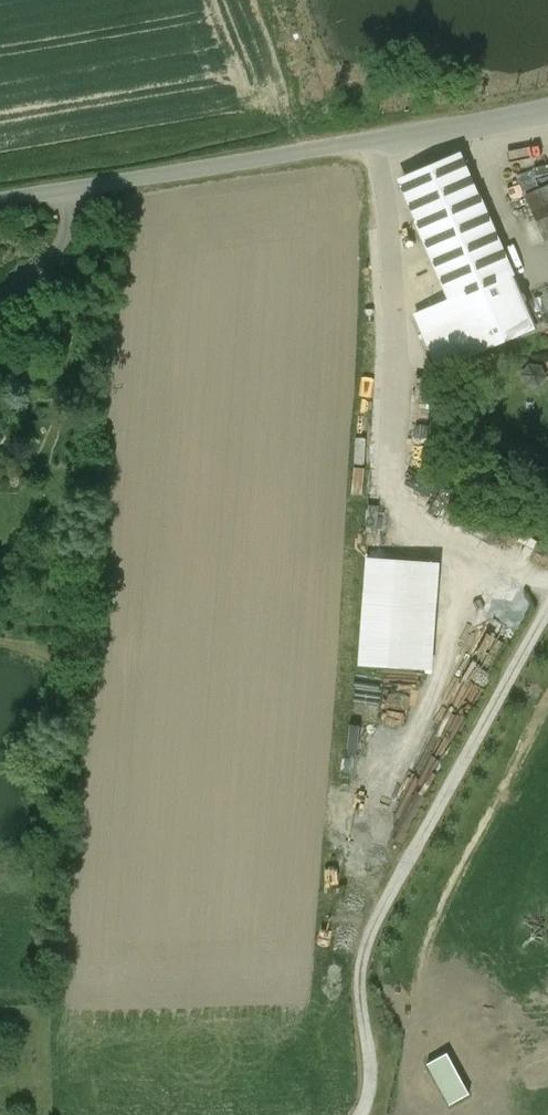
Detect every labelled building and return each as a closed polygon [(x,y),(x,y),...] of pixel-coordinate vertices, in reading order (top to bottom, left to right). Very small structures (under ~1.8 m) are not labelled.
[(459,152),(396,179),(414,220),(449,300),(450,303),(505,279),(512,276),(476,194),(459,152)] [(525,197),(543,239),(547,237),(547,187),(525,197)] [(505,279),(450,303),(449,300),(414,315),(437,369),(534,327),(523,302),(524,299),(522,295),(519,293),(519,292),(512,295),(505,279)] [(361,555),(356,666),(430,669),(435,559),(361,555)] [(446,1053),(426,1064),(449,1105),(468,1094),(446,1053)]
